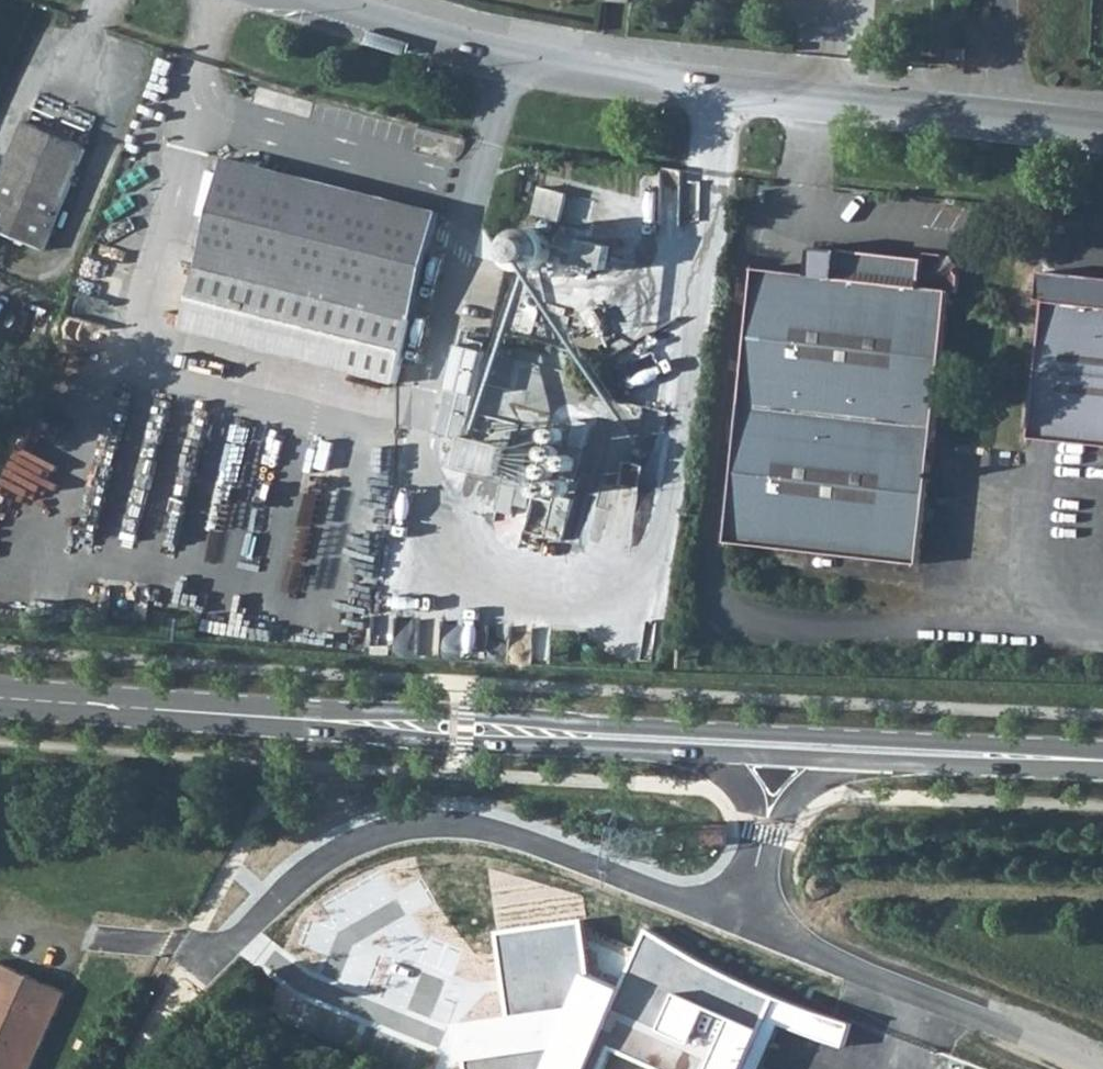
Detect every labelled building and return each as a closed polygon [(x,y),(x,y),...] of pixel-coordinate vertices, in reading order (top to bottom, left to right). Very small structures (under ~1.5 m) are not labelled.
[(943,60),(960,61),(960,49),(944,48),(943,60)] [(52,251),(96,150),(37,123),(0,204),(0,228),(52,251)] [(447,215),(233,160),(195,309),(343,346),(338,367),(403,384),(447,215)] [(575,197),(548,190),(542,217),(568,223),(575,197)] [(758,269),(755,293),(726,545),(919,567),(949,295),(955,295),(958,277),(943,257),(925,255),(925,260),(844,250),(840,279),(806,274),(758,269)] [(1102,448),(1102,280),(1040,273),(1036,302),(1048,303),(1032,439),(1102,448)] [(343,346),(195,309),(190,330),(338,367),(343,346)] [(467,432),(489,347),(462,340),(440,425),(467,432)] [(573,427),(562,469),(577,474),(589,432),(573,427)] [(67,992),(0,962),(0,1068),(32,1068),(67,992)]
